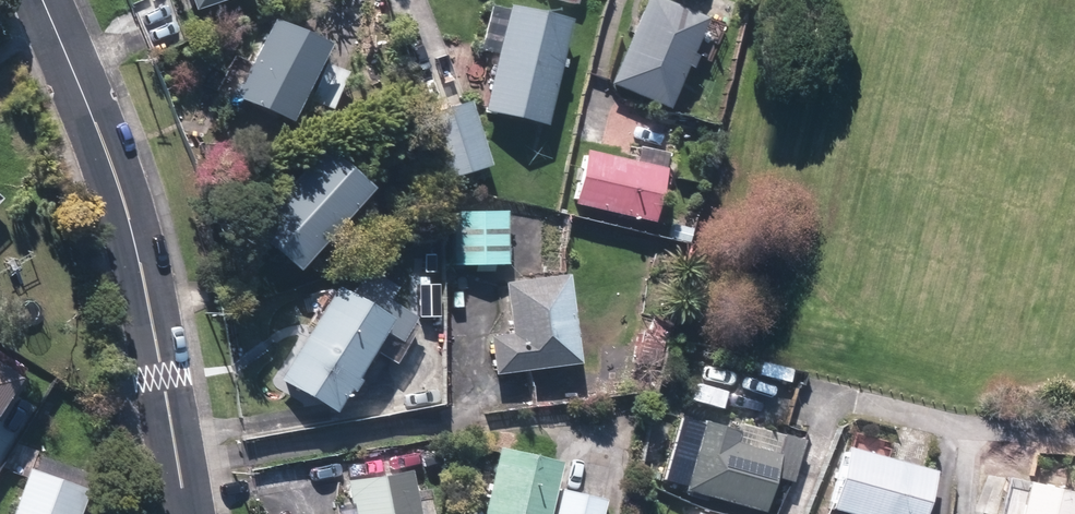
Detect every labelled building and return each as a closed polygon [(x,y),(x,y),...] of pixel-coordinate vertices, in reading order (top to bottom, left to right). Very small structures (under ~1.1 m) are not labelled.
[(670,104),(689,61),(694,63),(700,51),(695,49),(710,14),(677,0),(645,0),(612,79),(670,104)] [(486,105),(548,119),(573,16),(511,1),(486,105)] [(238,89),(293,116),(330,39),(275,12),(238,89)] [(313,98),(334,107),(349,68),(327,60),(313,98)] [(425,112),(446,177),(493,161),(473,97),(425,112)] [(584,137),(606,142),(612,113),(590,109),(584,137)] [(254,222),(302,263),(328,233),(331,235),(340,225),(337,222),(374,179),(326,138),(254,222)] [(576,201),(656,217),(668,163),(588,147),(576,201)] [(452,208),(452,261),(509,261),(509,208),(452,208)] [(677,231),(690,233),(693,215),(680,213),(677,231)] [(492,332),(497,370),(583,359),(571,269),(506,278),(512,329),(492,332)] [(282,374),(337,407),(351,385),(355,387),(363,375),(359,373),(395,313),(339,281),(282,374)] [(628,360),(659,366),(669,319),(652,315),(648,331),(635,328),(628,360)] [(74,393),(58,386),(52,398),(68,405),(74,393)] [(686,486),(766,508),(776,474),(794,479),(806,437),(785,430),(780,449),(736,438),(740,426),(706,417),(686,486)] [(563,457),(501,443),(485,513),(550,513),(563,457)] [(938,467),(852,443),(834,504),(860,511),(859,513),(925,513),(938,467)] [(354,513),(422,513),(413,463),(347,476),(354,513)] [(88,484),(31,464),(14,513),(78,513),(88,484)] [(1031,477),(1022,513),(1074,513),(1074,488),(1031,477)] [(607,496),(562,485),(556,513),(603,513),(607,496)]
